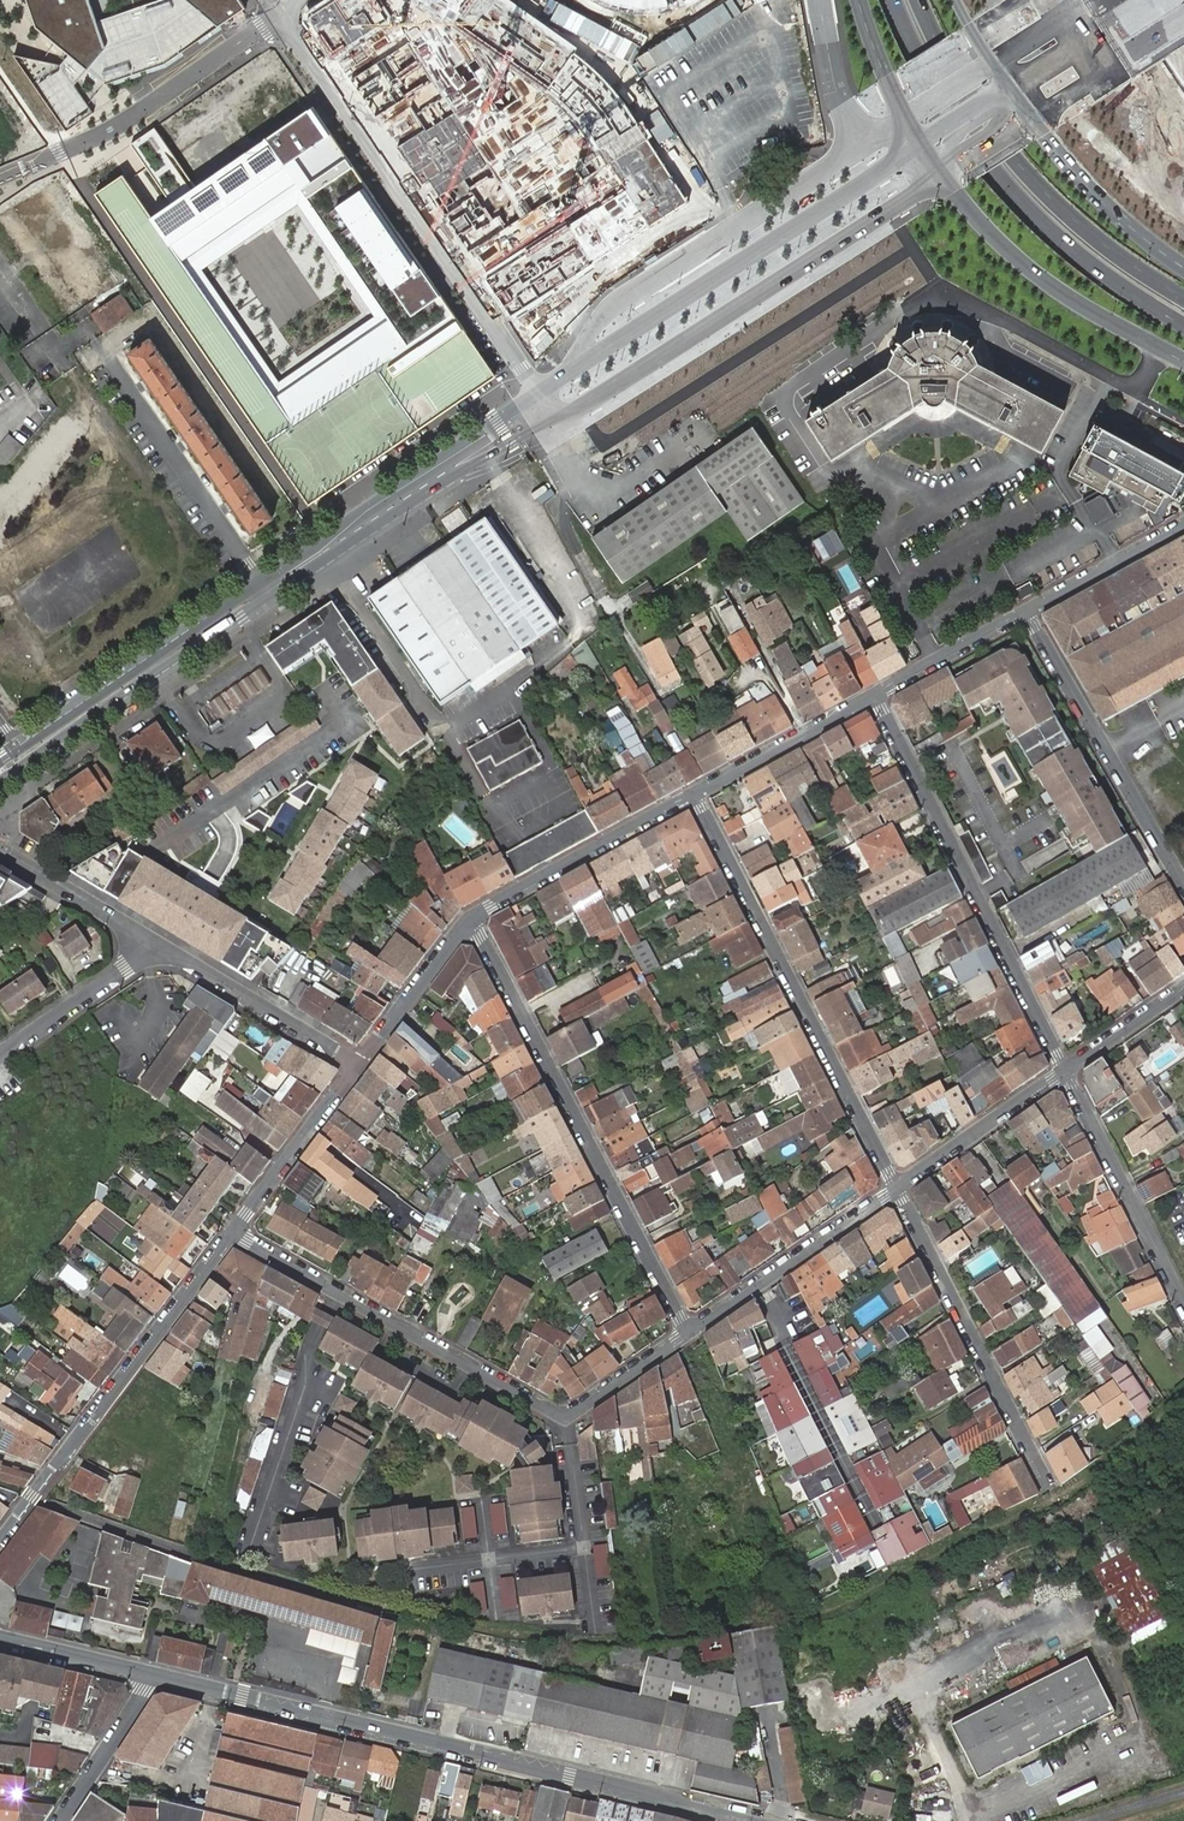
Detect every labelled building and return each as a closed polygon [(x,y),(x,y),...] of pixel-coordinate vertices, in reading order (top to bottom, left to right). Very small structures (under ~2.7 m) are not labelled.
[(93,113),(72,87),(85,71),(105,85),(165,65),(216,24),(222,19),(224,22),(246,7),(242,0),(157,0),(133,8),(103,19),(96,21),(89,0),(28,0),(30,7),(38,27),(69,54),(65,59),(61,64),(14,54),(67,132),(93,113)] [(568,226),(536,243),(379,0),(334,0),(308,17),(512,315),(592,263),(568,226)] [(451,21),(549,88),(564,100),(585,121),(627,189),(594,209),(619,246),(689,202),(669,170),(630,108),(605,79),(586,59),(541,28),(502,0),(417,0),(451,21)] [(598,1),(611,6),(624,10),(640,12),(652,11),(666,10),(673,8),(671,0),(597,0),(598,1)] [(155,128),(132,143),(173,202),(155,215),(174,243),(285,168),(390,319),(277,396),(124,173),(96,192),(266,441),(454,314),(313,106),(196,187),(155,128)] [(619,246),(594,209),(568,226),(592,263),(619,246)] [(269,265),(277,282),(301,271),(294,254),(269,265)] [(309,351),(348,325),(319,281),(280,306),(309,351)] [(105,322),(109,328),(133,313),(120,295),(92,314),(101,325),(105,322)] [(813,414),(806,418),(833,459),(923,401),(926,405),(928,406),(933,407),(936,407),(940,406),(943,405),(945,404),(948,400),(1042,451),(1065,408),(979,362),(977,356),(972,349),(974,346),(974,344),(972,345),(968,341),(970,339),(967,339),(964,340),(958,335),(951,332),(951,329),(949,327),(948,330),(942,328),(943,325),(940,327),(939,329),(930,329),(925,330),(924,328),(921,326),(922,329),(916,331),(915,328),(914,331),(914,334),(908,337),(901,343),(898,342),(895,342),(898,344),(894,349),(891,347),(892,350),(894,352),(890,359),(888,365),(822,407),(821,405),(818,404),(817,404),(819,407),(814,410),(812,408),(811,410),(813,414)] [(150,338),(130,352),(147,378),(152,385),(188,437),(193,444),(230,499),(235,506),(252,531),(273,518),(150,338)] [(1153,527),(1174,515),(1171,510),(1167,508),(1173,496),(1180,499),(1183,492),(1183,470),(1178,467),(1182,461),(1133,435),(1128,444),(1094,426),(1068,475),(1098,491),(1082,500),(1096,525),(1127,507),(1130,501),(1147,510),(1146,513),(1153,527)] [(727,445),(593,534),(623,579),(728,509),(749,540),(804,503),(754,428),(727,445)] [(24,447),(9,435),(0,446),(0,475),(24,447)] [(485,519),(447,545),(521,651),(558,626),(485,519)] [(1170,546),(1183,572),(1183,538),(1170,546)] [(1051,564),(1055,571),(1061,567),(1063,572),(1097,553),(1092,543),(1051,564)] [(447,545),(397,579),(469,685),(515,655),(521,651),(447,545)] [(1183,595),(1183,572),(1170,546),(1145,560),(1168,604),(1183,595)] [(1128,569),(1152,613),(1168,604),(1145,560),(1128,569)] [(1102,583),(1126,627),(1152,613),(1128,569),(1102,583)] [(469,685),(397,579),(366,600),(439,704),(469,685)] [(648,580),(627,593),(634,604),(655,591),(648,580)] [(1036,592),(1030,581),(1016,588),(1017,589),(1023,600),(1036,592)] [(1085,592),(1109,636),(1126,627),(1102,583),(1085,592)] [(906,663),(868,592),(858,597),(855,599),(859,607),(857,608),(860,612),(876,643),(863,650),(878,678),(906,663)] [(1059,607),(1084,650),(1109,636),(1085,592),(1059,607)] [(764,599),(782,631),(793,625),(776,593),(764,599)] [(762,595),(745,604),(775,660),(792,651),(782,631),(764,599),(762,595)] [(1067,659),(1103,722),(1183,677),(1183,595),(1168,604),(1152,613),(1126,627),(1109,636),(1084,650),(1067,659)] [(343,623),(355,617),(347,601),(336,607),(343,623)] [(734,634),(730,636),(743,660),(753,656),(755,659),(762,656),(733,604),(721,611),(734,634)] [(846,619),(839,606),(832,610),(845,634),(840,638),(841,641),(837,644),(841,652),(861,688),(878,678),(863,650),(846,619)] [(1060,648),(1067,659),(1084,650),(1059,607),(1041,617),(1060,648)] [(698,623),(707,619),(704,611),(694,616),(698,623)] [(876,643),(860,612),(846,619),(863,650),(876,643)] [(322,613),(281,641),(279,638),(264,648),(282,673),(290,667),(289,665),(323,641),(347,676),(345,678),(357,695),(359,694),(365,702),(369,708),(375,717),(378,720),(393,743),(391,745),(397,754),(422,736),(413,722),(409,724),(383,687),(386,684),(366,655),(363,657),(337,620),(330,625),(322,613)] [(726,673),(698,623),(678,634),(710,693),(715,690),(710,682),(726,673)] [(659,637),(669,657),(680,651),(668,630),(658,636),(659,637)] [(678,676),(659,637),(642,646),(661,685),(678,676)] [(321,649),(342,679),(345,678),(347,676),(323,641),(289,665),(290,667),(292,669),(321,649)] [(581,673),(597,665),(587,642),(570,650),(581,673)] [(1016,644),(1003,652),(1004,655),(1008,654),(1013,654),(1017,656),(1020,660),(1023,657),(1016,644)] [(783,679),(803,719),(824,708),(812,686),(806,675),(792,651),(775,660),(786,678),(783,679)] [(843,697),(861,688),(841,652),(823,662),(825,665),(843,697)] [(1001,716),(1078,847),(1088,841),(1097,854),(1124,838),(1119,830),(1122,828),(1099,789),(1092,793),(1089,789),(1091,788),(1087,781),(1093,777),(1077,750),(1074,752),(1050,712),(1054,710),(1041,688),(1037,690),(1025,669),(1029,667),(1023,657),(1020,660),(1017,656),(1013,654),(1008,654),(1004,655),(1003,652),(971,669),(973,673),(954,683),(960,694),(969,712),(979,706),(982,713),(995,705),(999,703),(1004,713),(1001,716)] [(812,686),(824,708),(843,697),(825,665),(815,671),(820,680),(812,686)] [(1037,690),(1041,688),(1029,667),(1025,669),(1037,690)] [(952,679),(947,669),(918,685),(915,686),(931,717),(936,714),(933,707),(960,694),(954,683),(952,679)] [(971,669),(952,679),(954,683),(973,673),(971,669)] [(271,685),(262,670),(198,711),(208,726),(271,685)] [(815,671),(806,675),(812,686),(820,680),(815,671)] [(386,684),(383,687),(409,724),(413,722),(386,684)] [(931,717),(915,686),(893,698),(891,706),(903,729),(915,723),(912,718),(920,714),(925,723),(932,719),(931,717)] [(357,695),(355,697),(361,706),(365,702),(359,694),(357,695)] [(677,706),(671,696),(660,704),(663,707),(667,704),(671,710),(677,706)] [(737,716),(754,746),(792,726),(779,703),(774,696),(737,716)] [(648,708),(659,726),(669,720),(659,702),(648,708)] [(999,703),(995,705),(1001,716),(1004,713),(999,703)] [(667,704),(663,707),(666,713),(671,710),(667,704)] [(369,708),(365,711),(371,720),(375,717),(369,708)] [(712,734),(728,761),(753,747),(754,746),(737,716),(732,708),(727,711),(732,719),(714,729),(711,724),(708,726),(712,734)] [(1054,710),(1050,712),(1074,752),(1077,750),(1054,710)] [(853,749),(862,766),(866,764),(864,762),(865,759),(859,747),(880,735),(868,712),(841,726),(853,749)] [(312,717),(303,723),(312,735),(320,730),(312,717)] [(975,724),(972,718),(940,735),(944,742),(975,724)] [(378,720),(373,723),(389,746),(391,745),(393,743),(378,720)] [(468,750),(491,792),(544,762),(521,720),(468,750)] [(614,728),(610,721),(601,726),(603,730),(603,731),(612,748),(615,748),(618,756),(627,751),(626,749),(624,745),(621,745),(620,738),(618,739),(613,729),(614,728)] [(666,722),(658,728),(664,736),(672,730),(666,722)] [(127,746),(152,780),(182,760),(158,725),(127,746)] [(267,725),(247,735),(252,747),(273,737),(267,725)] [(831,757),(833,761),(853,749),(841,726),(821,738),(831,757)] [(675,754),(684,749),(674,731),(665,736),(675,754)] [(939,733),(913,748),(917,757),(944,742),(940,735),(939,733)] [(686,748),(702,775),(728,761),(712,734),(686,748)] [(814,742),(824,761),(831,757),(821,738),(814,742)] [(836,816),(836,817),(842,814),(858,805),(847,787),(839,791),(831,776),(831,774),(824,761),(814,742),(800,749),(820,787),(822,786),(828,796),(826,798),(836,816)] [(626,749),(627,751),(628,753),(656,800),(689,782),(674,759),(653,770),(637,743),(626,749)] [(878,755),(888,750),(885,745),(875,750),(878,755)] [(822,792),(820,787),(800,749),(768,767),(782,792),(803,781),(809,791),(813,798),(822,792)] [(879,762),(890,755),(888,750),(878,755),(876,756),(879,762)] [(634,779),(614,791),(617,796),(629,816),(656,800),(628,753),(621,757),(627,768),(634,779)] [(355,764),(349,774),(373,790),(380,779),(355,764)] [(97,766),(71,784),(87,808),(113,790),(97,766)] [(742,781),(763,818),(788,804),(787,802),(782,792),(768,767),(742,781)] [(628,777),(611,785),(614,791),(634,779),(627,768),(623,770),(628,777)] [(867,775),(878,795),(903,782),(897,769),(885,775),(881,768),(867,775)] [(213,783),(206,773),(180,791),(187,801),(213,783)] [(342,785),(345,786),(367,800),(368,799),(373,790),(349,774),(342,785)] [(1099,789),(1093,777),(1087,781),(1091,788),(1089,789),(1092,793),(1099,789)] [(213,783),(222,796),(230,791),(222,778),(213,783)] [(782,792),(787,802),(799,796),(799,797),(809,791),(803,781),(782,792)] [(872,875),(843,889),(847,899),(848,899),(859,893),(868,909),(930,877),(927,873),(924,875),(917,861),(907,856),(892,825),(918,811),(903,782),(878,795),(858,805),(842,814),(857,843),(856,844),(872,875)] [(71,784),(45,802),(61,825),(87,808),(71,784)] [(309,784),(291,796),(308,807),(319,790),(309,784)] [(345,786),(339,795),(364,811),(370,801),(368,799),(367,800),(345,786)] [(1017,800),(1010,790),(1000,796),(1005,807),(1017,800)] [(339,795),(333,805),(358,820),(364,811),(339,795)] [(617,796),(585,813),(597,833),(629,816),(617,796)] [(788,804),(804,833),(815,827),(799,797),(799,796),(787,802),(788,804)] [(45,802),(23,816),(23,834),(46,849),(61,825),(45,802)] [(791,835),(801,855),(813,849),(804,833),(788,804),(763,818),(776,843),(791,835)] [(349,828),(349,829),(351,830),(358,820),(333,805),(327,814),(349,828)] [(740,815),(745,825),(760,817),(755,807),(740,815)] [(525,843),(501,856),(514,879),(545,862),(597,833),(585,813),(584,811),(525,843)] [(672,852),(700,836),(688,811),(654,830),(671,861),(675,859),(672,852)] [(260,813),(245,823),(264,835),(273,820),(260,813)] [(318,823),(343,838),(349,829),(349,828),(327,814),(325,813),(318,823)] [(740,818),(724,827),(729,836),(741,829),(745,827),(740,818)] [(136,835),(135,821),(114,832),(120,844),(136,835)] [(318,823),(312,833),(337,848),(343,838),(318,823)] [(959,824),(953,828),(982,884),(992,878),(968,831),(964,834),(959,824)] [(804,833),(813,849),(824,843),(815,827),(804,833)] [(1122,828),(1119,830),(1124,838),(1128,836),(1122,828)] [(746,840),(741,829),(729,836),(731,841),(736,839),(739,845),(746,840)] [(665,864),(671,861),(654,830),(638,839),(651,864),(661,858),(665,864)] [(312,833),(306,842),(331,858),(337,848),(312,833)] [(690,846),(702,840),(700,836),(672,852),(675,859),(692,850),(690,846)] [(1143,864),(1128,836),(1124,838),(1097,854),(1067,871),(1083,899),(1143,864)] [(620,848),(634,873),(651,864),(638,839),(620,848)] [(706,877),(718,871),(702,840),(690,846),(692,850),(706,877)] [(472,852),(465,856),(467,859),(470,865),(486,894),(514,879),(501,856),(492,841),(485,845),(489,852),(475,859),(472,852)] [(300,853),(302,854),(324,868),(325,867),(331,858),(306,842),(300,853)] [(426,845),(413,852),(412,852),(438,897),(434,900),(437,905),(435,907),(431,902),(418,911),(443,932),(461,908),(445,878),(441,873),(426,845)] [(489,852),(485,845),(472,852),(475,859),(489,852)] [(117,846),(70,873),(113,899),(249,981),(260,970),(270,959),(279,968),(293,951),(138,858),(129,853),(123,856),(117,846)] [(752,880),(778,867),(767,846),(741,860),(752,880)] [(603,890),(634,873),(620,848),(589,866),(603,890)] [(438,897),(412,852),(407,855),(428,892),(434,900),(438,897)] [(302,854),(296,863),(321,879),(328,869),(325,867),(324,868),(302,854)] [(651,864),(654,870),(665,864),(661,858),(651,864)] [(470,865),(467,859),(441,873),(445,878),(470,865)] [(383,870),(372,860),(367,866),(378,876),(383,870)] [(358,861),(338,889),(348,897),(350,899),(371,871),(366,867),(358,861)] [(296,863),(290,873),(315,889),(321,879),(296,863)] [(634,873),(637,879),(654,870),(651,864),(634,873)] [(461,908),(486,894),(470,865),(445,878),(461,908)] [(590,940),(618,926),(611,914),(586,867),(559,882),(570,903),(590,940)] [(930,877),(868,909),(882,938),(896,931),(912,923),(919,920),(962,897),(947,868),(930,877)] [(1154,881),(1146,868),(1117,885),(1125,898),(1134,893),(1146,886),(1154,881)] [(0,869),(0,876),(28,892),(31,887),(0,869)] [(707,910),(732,897),(718,871),(706,877),(693,884),(707,910)] [(1008,905),(1006,906),(1021,935),(1083,899),(1067,871),(1008,905)] [(290,873),(285,882),(307,896),(306,897),(309,899),(315,889),(290,873)] [(3,890),(18,899),(28,892),(0,876),(0,895),(3,890)] [(1179,902),(1164,876),(1146,886),(1150,894),(1146,896),(1147,898),(1139,903),(1149,919),(1152,917),(1179,902)] [(282,881),(276,891),(301,906),(306,897),(307,896),(285,882),(282,881)] [(547,915),(570,903),(559,882),(536,895),(547,915)] [(703,912),(707,910),(693,884),(690,886),(703,912)] [(1150,894),(1146,886),(1134,893),(1139,903),(1147,898),(1146,896),(1150,894)] [(348,897),(338,889),(317,919),(326,925),(327,926),(348,897)] [(276,891),(269,901),(294,917),(301,906),(276,891)] [(999,892),(989,898),(996,913),(1006,906),(1008,905),(1000,891),(999,892)] [(1108,909),(1099,895),(1085,903),(1093,918),(1108,909)] [(720,937),(746,924),(732,897),(707,910),(703,912),(680,924),(675,927),(681,938),(676,941),(679,946),(689,941),(687,936),(708,924),(706,920),(710,918),(715,925),(713,927),(716,934),(718,933),(720,937)] [(1124,897),(1110,906),(1117,916),(1131,906),(1124,897)] [(973,919),(963,900),(942,912),(912,932),(920,947),(932,940),(973,919)] [(1179,902),(1152,917),(1160,930),(1165,927),(1183,915),(1183,911),(1179,902)] [(515,919),(510,909),(491,919),(488,927),(495,940),(515,929),(516,932),(521,929),(518,924),(512,927),(510,922),(515,919)] [(797,909),(771,919),(779,934),(803,921),(797,909)] [(399,931),(397,934),(399,935),(425,955),(443,932),(418,911),(417,910),(402,932),(399,931)] [(1165,927),(1181,955),(1183,953),(1183,915),(1165,927)] [(669,930),(675,927),(680,924),(676,918),(666,923),(669,930)] [(326,925),(317,919),(299,944),(308,951),(326,925)] [(989,944),(976,919),(956,929),(962,942),(959,944),(956,938),(940,947),(950,964),(952,963),(986,945),(989,944)] [(618,926),(630,950),(640,944),(628,920),(618,926)] [(52,930),(55,936),(71,928),(68,921),(52,930)] [(803,921),(779,934),(799,974),(824,961),(803,921)] [(737,966),(761,954),(746,924),(720,937),(710,942),(716,953),(721,950),(728,947),(737,966)] [(90,948),(78,929),(59,941),(72,961),(90,948)] [(525,947),(516,932),(515,929),(495,940),(506,961),(536,945),(535,942),(525,947)] [(47,931),(36,938),(42,947),(52,941),(47,931)] [(896,931),(882,938),(907,988),(918,983),(923,980),(910,953),(908,954),(896,931)] [(379,961),(406,980),(425,955),(399,935),(379,961)] [(1159,940),(1156,942),(1152,936),(1145,941),(1149,947),(1153,952),(1162,945),(1159,940)] [(1122,948),(1117,938),(1103,946),(1113,960),(1120,955),(1118,951),(1122,948)] [(1065,960),(1055,939),(1047,944),(1059,966),(1064,963),(1064,961),(1065,960)] [(1145,941),(1144,940),(1138,944),(1144,951),(1149,947),(1145,941)] [(548,948),(544,941),(536,945),(506,961),(514,977),(548,960),(544,950),(548,948)] [(379,961),(354,944),(347,954),(357,960),(363,964),(357,973),(352,969),(346,966),(340,976),(343,977),(350,981),(372,994),(376,997),(386,981),(399,989),(406,980),(379,961)] [(1047,944),(1020,959),(1035,987),(1073,965),(1084,958),(1082,953),(1078,955),(1077,953),(1065,960),(1064,961),(1064,963),(1059,966),(1047,944)] [(975,979),(998,968),(986,945),(955,962),(957,966),(959,965),(968,983),(969,982),(975,979)] [(1103,946),(1095,951),(1105,965),(1113,960),(1103,946)] [(430,988),(451,1005),(452,1006),(460,994),(473,975),(484,969),(472,947),(461,947),(430,988)] [(1144,951),(1127,963),(1150,996),(1173,980),(1153,952),(1149,947),(1144,951)] [(1088,963),(1085,958),(1084,958),(1073,965),(1076,969),(1077,970),(1088,963)] [(270,978),(279,968),(270,959),(260,970),(270,978)] [(357,960),(352,969),(357,973),(363,964),(357,960)] [(963,986),(968,983),(959,965),(957,966),(955,962),(952,963),(963,986)] [(771,974),(765,963),(720,987),(726,1000),(723,1002),(725,1006),(739,999),(748,995),(744,988),(771,974)] [(1051,992),(1070,982),(1066,975),(1076,969),(1073,965),(1035,987),(1063,1043),(1084,1027),(1069,994),(1056,1001),(1051,992)] [(516,981),(527,1003),(556,988),(544,966),(516,981)] [(838,976),(808,991),(814,1003),(844,987),(843,985),(854,980),(848,968),(837,974),(838,976)] [(985,998),(1007,986),(998,968),(975,979),(985,998)] [(457,1020),(462,1026),(479,1011),(485,1006),(497,995),(484,969),(473,975),(460,994),(469,1009),(457,1020)] [(1135,991),(1121,971),(1114,977),(1109,970),(1093,982),(1091,979),(1085,983),(1106,1013),(1135,991)] [(942,972),(928,982),(939,997),(953,986),(942,972)] [(33,973),(15,985),(28,1003),(45,991),(33,973)] [(609,1007),(610,1006),(637,992),(638,991),(630,976),(601,992),(609,1007)] [(350,981),(343,977),(339,984),(345,988),(350,981)] [(647,986),(648,986),(645,979),(638,982),(642,989),(647,986)] [(979,1001),(985,998),(975,979),(969,982),(979,1001)] [(742,1005),(778,986),(775,980),(748,995),(739,999),(742,1005)] [(301,982),(287,1004),(322,1024),(328,1012),(330,1013),(336,1004),(301,982)] [(844,988),(844,987),(814,1003),(828,1031),(855,1017),(852,1011),(843,993),(854,987),(855,988),(859,986),(857,983),(852,985),(852,984),(844,988)] [(912,1000),(927,1027),(938,1021),(918,983),(907,988),(912,1000)] [(15,985),(0,995),(0,1000),(11,1016),(28,1003),(15,985)] [(674,1054),(681,1051),(663,1012),(647,986),(642,989),(638,991),(637,992),(643,1002),(645,1000),(656,1015),(674,1054)] [(725,1006),(722,1008),(725,1014),(734,1009),(737,1016),(730,1020),(733,1024),(783,997),(778,986),(742,1005),(739,999),(725,1006)] [(1003,1028),(1023,1018),(1007,986),(985,998),(979,1001),(954,1014),(960,1025),(995,1006),(997,1009),(994,1011),(1003,1028)] [(192,1012),(140,1087),(169,1108),(178,1096),(168,1089),(194,1052),(203,1059),(209,1050),(224,1029),(224,1030),(236,1014),(235,1009),(197,987),(184,1006),(192,1012)] [(855,1017),(867,1011),(855,988),(854,987),(843,993),(852,1011),(855,1017)] [(566,1010),(573,1025),(581,1021),(590,1017),(609,1007),(601,992),(566,1010)] [(363,998),(353,1014),(371,1026),(388,1004),(376,997),(372,994),(367,1001),(363,998)] [(497,995),(485,1006),(496,1026),(509,1019),(497,995)] [(784,999),(727,1029),(734,1043),(754,1032),(791,1013),(784,999)] [(929,1032),(927,1027),(912,1000),(905,1004),(921,1036),(929,1032)] [(353,1014),(336,1004),(330,1013),(334,1016),(328,1028),(356,1045),(371,1026),(353,1014)] [(485,1006),(479,1011),(489,1031),(496,1026),(485,1006)] [(590,1017),(596,1028),(615,1018),(610,1006),(609,1007),(590,1017)] [(447,1039),(456,1029),(436,1011),(427,1021),(447,1039)] [(328,1012),(322,1024),(328,1028),(334,1016),(330,1013),(328,1012)] [(754,1032),(762,1047),(799,1029),(791,1013),(754,1032)] [(828,1031),(836,1046),(863,1032),(861,1027),(855,1017),(828,1031)] [(1028,1062),(1041,1055),(1023,1018),(1003,1028),(995,1032),(1001,1044),(1015,1037),(1022,1050),(1023,1052),(1028,1062)] [(489,1031),(487,1032),(498,1054),(495,1055),(498,1060),(523,1046),(509,1019),(496,1026),(489,1031)] [(584,1037),(588,1035),(581,1021),(573,1025),(574,1026),(547,1040),(561,1067),(591,1051),(584,1037)] [(1183,1040),(1183,1029),(1179,1021),(1169,1028),(1179,1043),(1183,1040)] [(396,1034),(450,1085),(452,1084),(463,1078),(439,1057),(439,1056),(404,1023),(396,1034)] [(224,1030),(224,1029),(209,1050),(217,1056),(225,1062),(240,1041),(224,1030)] [(777,1045),(789,1067),(813,1055),(799,1029),(762,1047),(760,1049),(762,1053),(769,1049),(777,1045)] [(879,1048),(870,1029),(863,1032),(866,1038),(871,1048),(874,1055),(876,1054),(879,1048)] [(850,1073),(891,1052),(888,1044),(879,1048),(876,1054),(874,1055),(871,1048),(866,1038),(863,1032),(836,1046),(850,1073)] [(850,1073),(862,1097),(894,1080),(888,1068),(912,1055),(918,1067),(941,1055),(929,1032),(921,1036),(891,1052),(850,1073)] [(396,1034),(380,1055),(397,1068),(402,1062),(416,1075),(423,1067),(431,1074),(429,1076),(443,1089),(450,1085),(396,1034)] [(294,1045),(279,1035),(264,1057),(268,1060),(279,1067),(294,1045)] [(596,1049),(588,1035),(584,1037),(591,1051),(596,1049)] [(1007,1057),(1022,1050),(1015,1037),(1001,1044),(1007,1057)] [(943,1059),(952,1077),(974,1117),(1012,1091),(989,1059),(984,1063),(972,1044),(971,1045),(960,1053),(958,1050),(943,1059)] [(294,1045),(279,1067),(280,1069),(291,1076),(300,1082),(321,1095),(336,1072),(294,1045)] [(769,1049),(781,1071),(789,1067),(777,1045),(769,1049)] [(492,1062),(502,1081),(504,1080),(510,1076),(533,1064),(523,1046),(498,1060),(492,1062)] [(478,1079),(487,1065),(459,1047),(450,1061),(478,1079)] [(691,1047),(682,1052),(683,1054),(689,1066),(698,1062),(691,1047)] [(1139,1048),(1126,1057),(1127,1059),(1110,1071),(1108,1072),(1126,1097),(1145,1085),(1134,1069),(1147,1061),(1147,1060),(1139,1048)] [(989,1059),(1012,1091),(1047,1066),(1041,1055),(1028,1062),(1023,1052),(1005,1065),(996,1055),(989,1059)] [(678,1075),(680,1080),(687,1077),(692,1074),(689,1066),(683,1054),(678,1056),(680,1060),(678,1061),(683,1072),(678,1075)] [(380,1055),(369,1069),(391,1086),(396,1081),(402,1085),(408,1077),(397,1068),(380,1055)] [(802,1092),(826,1081),(813,1055),(789,1067),(781,1071),(771,1077),(774,1083),(785,1077),(785,1075),(791,1072),(802,1092)] [(1099,1116),(1126,1097),(1108,1072),(1110,1071),(1101,1059),(1083,1071),(1089,1081),(1085,1087),(1099,1116)] [(279,1067),(268,1060),(263,1067),(275,1076),(280,1069),(279,1067)] [(698,1062),(689,1066),(692,1074),(696,1081),(702,1078),(706,1076),(698,1062)] [(510,1076),(521,1097),(544,1085),(533,1064),(510,1076)] [(354,1089),(374,1104),(379,1097),(386,1103),(399,1115),(408,1104),(407,1102),(409,1101),(404,1096),(397,1091),(391,1086),(369,1069),(354,1089)] [(196,1102),(211,1082),(203,1076),(196,1070),(181,1091),(196,1102)] [(692,1074),(687,1077),(692,1089),(689,1090),(691,1094),(700,1089),(696,1081),(692,1074)] [(291,1076),(274,1099),(283,1105),(300,1082),(291,1076)] [(504,1080),(515,1101),(521,1097),(510,1076),(504,1080)] [(706,1085),(702,1078),(696,1081),(700,1089),(705,1098),(712,1094),(706,1085)] [(938,1080),(910,1095),(918,1111),(946,1096),(938,1080)] [(391,1086),(397,1091),(402,1085),(396,1081),(391,1086)] [(820,1106),(835,1098),(826,1081),(802,1092),(799,1093),(809,1112),(820,1106)] [(301,1119),(321,1095),(300,1082),(283,1105),(301,1119)] [(227,1083),(222,1090),(224,1092),(238,1102),(242,1095),(227,1083)] [(443,1089),(419,1102),(429,1121),(462,1103),(452,1084),(450,1085),(443,1089)] [(516,1122),(519,1127),(556,1107),(544,1085),(521,1097),(515,1101),(517,1106),(522,1104),(528,1117),(524,1119),(523,1118),(516,1122)] [(580,1104),(597,1095),(592,1085),(575,1094),(580,1104)] [(1158,1113),(1163,1110),(1145,1085),(1126,1097),(1131,1104),(1144,1123),(1158,1113)] [(404,1096),(409,1101),(417,1094),(412,1088),(404,1096)] [(261,1089),(254,1097),(265,1106),(258,1116),(287,1139),(301,1119),(283,1105),(274,1099),(261,1089)] [(354,1089),(337,1112),(359,1128),(375,1105),(374,1104),(354,1089)] [(692,1115),(699,1110),(709,1105),(705,1098),(700,1089),(691,1094),(683,1098),(692,1115)] [(599,1101),(597,1095),(580,1104),(592,1126),(620,1111),(629,1107),(621,1090),(599,1101)] [(1054,1091),(1034,1105),(1052,1132),(1056,1130),(1057,1132),(1061,1130),(1074,1120),(1061,1094),(1054,1091)] [(238,1102),(224,1092),(215,1104),(278,1151),(287,1139),(258,1116),(238,1102)] [(1101,1119),(1131,1104),(1126,1097),(1099,1116),(1101,1119)] [(940,1146),(928,1120),(905,1131),(889,1098),(867,1108),(895,1167),(940,1146)] [(517,1106),(523,1118),(524,1119),(528,1117),(522,1104),(517,1106)] [(375,1105),(359,1128),(363,1131),(380,1109),(375,1105)] [(706,1124),(716,1119),(709,1105),(699,1110),(706,1124)] [(1020,1114),(1041,1144),(1054,1135),(1052,1132),(1034,1105),(1020,1114)] [(809,1112),(760,1137),(765,1145),(803,1126),(811,1141),(815,1139),(827,1133),(833,1130),(820,1106),(809,1112)] [(556,1107),(519,1127),(524,1137),(529,1134),(529,1135),(544,1127),(550,1139),(567,1130),(556,1107)] [(446,1130),(462,1122),(457,1111),(440,1119),(446,1130)] [(620,1111),(592,1126),(600,1142),(628,1127),(620,1111)] [(337,1112),(329,1122),(353,1140),(361,1146),(366,1140),(377,1148),(381,1144),(377,1141),(363,1131),(359,1128),(337,1112)] [(1123,1136),(1132,1153),(1140,1149),(1141,1147),(1144,1145),(1150,1154),(1174,1138),(1158,1113),(1144,1123),(1123,1136)] [(1020,1114),(1007,1123),(1028,1153),(1041,1144),(1020,1114)] [(732,1150),(733,1152),(758,1138),(756,1135),(751,1137),(743,1120),(721,1131),(732,1150)] [(329,1122),(320,1135),(331,1144),(355,1162),(359,1157),(351,1151),(353,1148),(349,1145),(353,1140),(329,1122)] [(628,1127),(600,1142),(609,1159),(642,1141),(633,1124),(628,1127)] [(1082,1134),(1077,1125),(1064,1135),(1068,1141),(1082,1134)] [(202,1127),(192,1140),(238,1174),(252,1185),(270,1162),(243,1142),(239,1148),(241,1150),(238,1154),(222,1142),(202,1127)] [(685,1175),(688,1173),(712,1161),(729,1152),(732,1150),(721,1131),(720,1128),(660,1161),(647,1167),(621,1182),(627,1194),(660,1178),(664,1186),(685,1175)] [(550,1139),(553,1145),(570,1136),(567,1130),(550,1139)] [(821,1150),(820,1151),(824,1158),(855,1137),(851,1130),(831,1143),(821,1150)] [(1052,1132),(1054,1135),(1068,1154),(1072,1161),(1091,1152),(1082,1134),(1068,1141),(1064,1135),(1063,1133),(1059,1136),(1057,1132),(1056,1130),(1052,1132)] [(389,1136),(384,1132),(377,1141),(381,1144),(389,1136)] [(407,1143),(392,1132),(389,1136),(381,1144),(397,1157),(405,1146),(407,1143)] [(453,1159),(455,1161),(464,1156),(449,1132),(437,1139),(444,1147),(453,1159)] [(827,1133),(815,1139),(821,1150),(831,1143),(827,1133)] [(320,1135),(314,1143),(325,1152),(331,1144),(320,1135)] [(548,1153),(543,1155),(532,1162),(538,1175),(553,1168),(555,1166),(558,1170),(560,1169),(582,1158),(570,1136),(553,1145),(546,1149),(548,1153)] [(226,1137),(222,1142),(238,1154),(241,1150),(239,1148),(226,1137)] [(642,1141),(609,1159),(616,1172),(643,1158),(655,1151),(648,1137),(642,1141)] [(855,1137),(824,1158),(838,1176),(846,1170),(865,1157),(855,1137)] [(238,1174),(192,1140),(186,1148),(210,1167),(197,1183),(219,1200),(238,1174)] [(349,1145),(353,1148),(358,1151),(362,1146),(361,1146),(353,1140),(349,1145)] [(314,1143),(301,1161),(333,1185),(347,1195),(367,1210),(374,1201),(365,1194),(367,1191),(342,1172),(322,1156),(325,1152),(314,1143)] [(1183,1155),(1183,1147),(1183,1145),(1175,1149),(1179,1158),(1183,1155)] [(374,1164),(378,1158),(362,1146),(358,1151),(374,1164)] [(411,1167),(419,1157),(405,1146),(397,1157),(411,1167)] [(434,1180),(453,1159),(444,1147),(422,1170),(434,1180)] [(1159,1157),(1163,1165),(1179,1158),(1175,1149),(1159,1157)] [(647,1167),(660,1161),(655,1151),(643,1158),(647,1167)] [(346,1167),(325,1152),(322,1156),(342,1172),(346,1167)] [(729,1152),(712,1161),(724,1183),(740,1175),(729,1152)] [(1071,1187),(1073,1191),(1102,1175),(1091,1152),(1072,1161),(1065,1167),(1069,1174),(1065,1176),(1070,1185),(1073,1184),(1075,1186),(1071,1187)] [(455,1161),(476,1186),(482,1182),(466,1154),(464,1156),(455,1161)] [(987,1177),(976,1161),(975,1162),(969,1154),(959,1161),(982,1193),(992,1186),(987,1179),(987,1177)] [(1040,1176),(1043,1182),(1056,1173),(1059,1170),(1055,1163),(1054,1162),(1052,1160),(1048,1154),(1044,1157),(1048,1162),(1050,1162),(1052,1165),(1038,1174),(1040,1176)] [(1055,1163),(1059,1170),(1065,1167),(1072,1161),(1068,1154),(1055,1163)] [(1009,1182),(1020,1196),(1024,1193),(1021,1189),(1040,1176),(1038,1174),(1025,1156),(1002,1172),(1009,1182)] [(846,1170),(860,1198),(875,1187),(877,1180),(865,1157),(846,1170)] [(560,1169),(574,1196),(595,1184),(582,1158),(560,1169)] [(616,1172),(621,1182),(647,1167),(643,1158),(616,1172)] [(959,1189),(971,1181),(955,1159),(940,1170),(954,1190),(943,1197),(948,1205),(961,1195),(960,1193),(961,1192),(959,1189)] [(299,1163),(283,1185),(310,1205),(326,1183),(299,1163)] [(1059,1170),(1056,1173),(1058,1179),(1065,1176),(1069,1174),(1065,1167),(1059,1170)] [(553,1172),(567,1199),(574,1196),(560,1169),(558,1170),(555,1172),(553,1172)] [(793,1207),(803,1222),(828,1204),(832,1209),(852,1195),(856,1201),(860,1198),(846,1170),(838,1176),(793,1207)] [(1135,1186),(1144,1203),(1172,1189),(1164,1173),(1135,1186)] [(632,1203),(644,1227),(672,1214),(662,1195),(669,1192),(689,1182),(685,1175),(664,1186),(632,1203)] [(913,1198),(927,1225),(936,1221),(933,1216),(945,1207),(946,1209),(961,1199),(976,1218),(990,1208),(984,1200),(971,1181),(959,1189),(961,1192),(960,1193),(961,1195),(948,1205),(943,1197),(928,1177),(915,1187),(913,1198)] [(449,1178),(426,1220),(447,1232),(446,1233),(467,1245),(489,1206),(476,1186),(473,1182),(467,1188),(449,1178)] [(501,1199),(490,1178),(482,1182),(476,1186),(489,1206),(501,1199)] [(1020,1196),(1009,1182),(984,1200),(990,1208),(996,1217),(1044,1285),(1060,1307),(1071,1324),(1081,1337),(1096,1327),(1107,1319),(1020,1196)] [(219,1200),(197,1183),(184,1199),(206,1217),(219,1200)] [(574,1216),(604,1200),(595,1184),(574,1196),(567,1199),(565,1201),(572,1212),(564,1217),(566,1221),(574,1216)] [(347,1195),(333,1185),(325,1196),(339,1206),(347,1195)] [(763,1210),(770,1223),(788,1211),(786,1208),(783,1209),(782,1208),(778,1211),(768,1193),(773,1190),(772,1187),(756,1197),(763,1210)] [(742,1198),(749,1195),(745,1190),(740,1193),(742,1198)] [(778,1211),(782,1208),(773,1190),(768,1193),(778,1211)] [(662,1195),(672,1214),(678,1210),(669,1192),(662,1195)] [(1080,1218),(1088,1236),(1095,1233),(1125,1222),(1111,1192),(1097,1199),(1101,1207),(1096,1209),(1096,1211),(1088,1214),(1080,1218)] [(148,1200),(159,1209),(193,1235),(206,1217),(184,1199),(175,1211),(169,1204),(153,1193),(148,1200)] [(1070,1193),(1057,1200),(1070,1219),(1076,1215),(1066,1199),(1073,1196),(1070,1193)] [(752,1207),(755,1212),(760,1209),(753,1196),(724,1211),(728,1219),(752,1207)] [(100,1210),(105,1204),(95,1197),(91,1203),(100,1210)] [(575,1231),(610,1212),(604,1200),(574,1216),(569,1219),(575,1231)] [(87,1208),(96,1215),(100,1210),(91,1203),(87,1208)] [(270,1228),(330,1262),(342,1241),(309,1222),(311,1220),(283,1204),(270,1228)] [(383,1205),(375,1215),(399,1234),(407,1224),(383,1205)] [(731,1224),(755,1212),(752,1207),(728,1219),(731,1224)] [(770,1223),(775,1231),(776,1233),(786,1249),(796,1242),(790,1232),(803,1222),(793,1207),(788,1211),(770,1223)] [(67,1253),(96,1215),(87,1208),(58,1246),(67,1253)] [(361,1223),(363,1210),(351,1208),(349,1220),(361,1223)] [(886,1208),(836,1242),(856,1270),(872,1259),(869,1257),(884,1249),(884,1239),(902,1227),(894,1210),(886,1208)] [(996,1217),(990,1208),(976,1218),(959,1230),(960,1233),(941,1246),(949,1258),(955,1254),(968,1245),(965,1240),(996,1217)] [(151,1220),(153,1222),(158,1226),(184,1246),(193,1235),(159,1209),(151,1220)] [(936,1221),(927,1225),(938,1245),(952,1235),(945,1220),(937,1224),(936,1221)] [(153,1222),(144,1234),(149,1238),(158,1226),(153,1222)] [(1095,1233),(1105,1252),(1112,1250),(1137,1239),(1125,1222),(1095,1233)] [(770,1223),(737,1246),(752,1266),(773,1253),(763,1239),(775,1231),(770,1223)] [(523,1224),(514,1228),(520,1243),(530,1239),(523,1224)] [(158,1226),(149,1238),(150,1238),(176,1258),(184,1246),(158,1226)] [(905,1232),(902,1227),(884,1239),(884,1249),(905,1232)] [(543,1258),(556,1278),(607,1251),(596,1230),(543,1258)] [(655,1246),(668,1268),(703,1248),(715,1241),(712,1235),(691,1247),(682,1231),(655,1246)] [(896,1275),(919,1260),(905,1232),(884,1249),(896,1275)] [(411,1245),(426,1253),(433,1241),(418,1233),(411,1245)] [(769,1237),(780,1253),(786,1249),(776,1233),(769,1237)] [(150,1238),(141,1249),(147,1253),(139,1262),(158,1278),(168,1266),(182,1278),(189,1268),(176,1258),(150,1238)] [(1137,1239),(1112,1250),(1123,1275),(1130,1272),(1143,1266),(1138,1255),(1143,1253),(1137,1239)] [(364,1256),(369,1247),(362,1242),(353,1258),(360,1262),(364,1256)] [(856,1270),(836,1242),(821,1254),(840,1281),(856,1270)] [(736,1247),(723,1256),(727,1262),(737,1255),(736,1253),(738,1251),(736,1247)] [(239,1337),(246,1339),(266,1266),(233,1248),(218,1269),(249,1294),(239,1337)] [(701,1272),(704,1270),(714,1263),(703,1248),(668,1268),(677,1289),(701,1272)] [(821,1254),(807,1263),(826,1292),(838,1284),(840,1288),(843,1286),(840,1281),(821,1254)] [(382,1266),(364,1256),(360,1262),(353,1258),(349,1266),(355,1269),(353,1274),(361,1278),(360,1281),(356,1289),(366,1295),(382,1266)] [(719,1273),(729,1288),(739,1281),(722,1257),(714,1263),(704,1270),(710,1279),(719,1273)] [(381,1303),(397,1312),(408,1290),(408,1289),(419,1268),(404,1260),(399,1269),(381,1303)] [(909,1301),(913,1298),(931,1285),(919,1260),(896,1275),(909,1301)] [(807,1263),(791,1274),(801,1293),(813,1317),(823,1312),(816,1298),(826,1292),(807,1263)] [(1155,1278),(1148,1263),(1143,1266),(1130,1272),(1137,1286),(1155,1278)] [(389,1270),(382,1266),(366,1295),(381,1303),(399,1269),(392,1264),(389,1270)] [(969,1283),(974,1290),(1002,1272),(997,1265),(969,1283)] [(1022,1281),(1012,1265),(1002,1272),(1012,1288),(1022,1281)] [(245,1342),(241,1356),(253,1359),(267,1308),(268,1300),(296,1315),(310,1290),(266,1266),(246,1339),(245,1342)] [(355,1269),(349,1266),(340,1280),(348,1284),(352,1277),(353,1274),(355,1269)] [(100,1279),(152,1318),(172,1292),(143,1270),(132,1285),(129,1284),(129,1282),(109,1267),(100,1279)] [(34,1279),(42,1285),(49,1275),(41,1270),(34,1279)] [(687,1309),(698,1301),(693,1291),(708,1281),(701,1272),(677,1289),(687,1309)] [(1002,1272),(974,1290),(992,1319),(1020,1301),(1022,1300),(1019,1295),(1027,1290),(1022,1281),(1012,1288),(1002,1272)] [(604,1289),(596,1273),(565,1291),(576,1306),(584,1315),(592,1311),(599,1323),(615,1315),(601,1290),(604,1289)] [(791,1274),(783,1280),(792,1297),(801,1293),(791,1274)] [(103,1334),(126,1351),(152,1318),(100,1279),(92,1292),(103,1300),(102,1303),(118,1315),(103,1334)] [(198,1296),(216,1309),(224,1298),(228,1292),(210,1279),(198,1296)] [(517,1307),(521,1309),(530,1292),(507,1279),(485,1317),(492,1321),(494,1319),(499,1322),(498,1324),(508,1331),(516,1318),(512,1316),(517,1307)] [(1133,1309),(1163,1297),(1155,1279),(1137,1286),(1121,1292),(1133,1309)] [(890,1333),(939,1300),(931,1285),(913,1298),(914,1301),(882,1321),(890,1333)] [(1039,1310),(1045,1317),(1052,1312),(1060,1307),(1044,1285),(1037,1290),(1047,1304),(1039,1310)] [(310,1290),(296,1315),(309,1322),(310,1320),(314,1309),(318,1300),(320,1296),(310,1290)] [(644,1302),(654,1297),(651,1290),(641,1296),(644,1302)] [(224,1298),(231,1303),(233,1296),(228,1292),(224,1298)] [(644,1329),(665,1318),(654,1297),(644,1302),(633,1308),(634,1309),(629,1311),(633,1318),(637,1316),(644,1329)] [(756,1299),(728,1318),(742,1351),(756,1345),(748,1328),(765,1319),(756,1299)] [(1019,1317),(1032,1309),(1028,1302),(1022,1305),(1020,1301),(992,1319),(979,1327),(985,1338),(1003,1326),(1019,1317)] [(169,1334),(194,1350),(200,1342),(201,1341),(196,1338),(191,1335),(202,1319),(207,1311),(193,1302),(169,1334)] [(11,1303),(7,1307),(12,1312),(16,1307),(11,1303)] [(67,1344),(74,1349),(88,1360),(108,1375),(126,1351),(103,1334),(61,1303),(54,1312),(92,1341),(86,1349),(71,1337),(66,1344),(67,1344)] [(16,1307),(12,1312),(22,1320),(27,1314),(16,1307)] [(516,1318),(521,1309),(517,1307),(512,1316),(516,1318)] [(1064,1329),(1071,1324),(1060,1307),(1052,1312),(1064,1329)] [(325,1315),(314,1309),(310,1320),(319,1326),(329,1331),(335,1321),(325,1315)] [(823,1312),(813,1317),(819,1328),(828,1322),(823,1312)] [(604,1325),(615,1345),(637,1333),(626,1313),(604,1325)] [(472,1316),(468,1323),(478,1328),(481,1321),(472,1316)] [(728,1318),(703,1335),(715,1365),(734,1358),(739,1370),(748,1366),(742,1351),(728,1318)] [(191,1335),(196,1338),(207,1322),(202,1319),(191,1335)] [(378,1342),(336,1319),(335,1321),(329,1331),(320,1348),(333,1354),(335,1350),(340,1353),(335,1361),(344,1365),(348,1358),(352,1360),(350,1364),(362,1371),(370,1357),(378,1342)] [(540,1391),(561,1354),(562,1352),(568,1342),(570,1338),(538,1320),(531,1333),(520,1352),(508,1373),(540,1391)] [(919,1336),(937,1373),(943,1370),(968,1357),(949,1320),(919,1336)] [(468,1323),(457,1344),(466,1349),(478,1328),(468,1323)] [(579,1343),(588,1333),(579,1325),(570,1335),(579,1343)] [(599,1328),(612,1346),(615,1345),(604,1325),(599,1328)] [(857,1336),(850,1327),(844,1331),(851,1341),(857,1336)] [(1025,1330),(1033,1348),(1037,1345),(1030,1327),(1025,1330)] [(1108,1354),(1113,1350),(1096,1327),(1081,1337),(1111,1376),(1123,1367),(1114,1363),(1108,1354)] [(592,1332),(605,1347),(606,1347),(612,1353),(615,1350),(612,1346),(599,1328),(592,1332)] [(791,1344),(808,1376),(826,1366),(836,1361),(832,1354),(826,1342),(820,1330),(791,1344)] [(992,1352),(1000,1369),(1033,1348),(1025,1330),(992,1352)] [(531,1333),(526,1331),(516,1349),(520,1352),(531,1333)] [(895,1337),(900,1343),(907,1338),(902,1332),(895,1337)] [(144,1368),(171,1383),(184,1365),(194,1350),(169,1334),(144,1368)] [(217,1356),(239,1362),(241,1356),(245,1342),(222,1336),(217,1356)] [(835,1337),(826,1342),(832,1354),(841,1348),(835,1337)] [(570,1338),(568,1342),(574,1346),(579,1351),(570,1338)] [(561,1354),(584,1389),(598,1379),(585,1360),(579,1365),(572,1356),(579,1351),(574,1346),(568,1342),(562,1352),(561,1354)] [(585,1360),(598,1379),(620,1365),(605,1347),(587,1360),(585,1360)] [(71,1367),(99,1388),(108,1375),(88,1360),(74,1349),(73,1350),(68,1357),(75,1362),(71,1367)] [(776,1352),(748,1366),(755,1383),(766,1377),(770,1385),(759,1391),(762,1399),(792,1384),(776,1352)] [(645,1426),(647,1441),(672,1437),(665,1392),(667,1391),(684,1383),(687,1391),(686,1392),(690,1399),(693,1398),(695,1402),(697,1400),(682,1361),(679,1354),(678,1353),(661,1365),(639,1380),(644,1417),(645,1426)] [(540,1391),(548,1396),(557,1377),(561,1378),(573,1397),(584,1389),(561,1354),(540,1391)] [(68,1357),(65,1362),(71,1367),(75,1362),(68,1357)] [(362,1371),(354,1386),(365,1392),(368,1388),(372,1390),(368,1398),(377,1403),(381,1395),(386,1398),(383,1402),(395,1408),(411,1379),(370,1357),(362,1371)] [(82,1384),(50,1360),(35,1379),(48,1389),(41,1400),(60,1414),(82,1384)] [(1004,1377),(1015,1398),(1019,1395),(1041,1380),(1043,1378),(1040,1373),(1035,1375),(1028,1361),(1004,1377)] [(190,1369),(184,1365),(171,1383),(178,1387),(190,1369)] [(826,1366),(808,1376),(824,1408),(843,1398),(826,1366)] [(1123,1367),(1111,1376),(1113,1379),(1122,1392),(1142,1420),(1149,1414),(1145,1408),(1149,1405),(1123,1367)] [(262,1413),(274,1417),(290,1373),(280,1369),(273,1383),(262,1413)] [(1060,1376),(1056,1369),(1046,1376),(1050,1383),(1060,1376)] [(915,1385),(928,1409),(956,1393),(943,1370),(937,1373),(919,1383),(915,1385)] [(853,1387),(866,1379),(862,1372),(848,1379),(853,1387)] [(884,1393),(888,1400),(915,1385),(919,1383),(914,1374),(884,1393)] [(1050,1383),(1046,1376),(1043,1378),(1041,1380),(1048,1395),(1055,1391),(1050,1383)] [(1088,1416),(1122,1392),(1113,1379),(1079,1403),(1088,1416)] [(614,1398),(618,1430),(625,1429),(623,1419),(644,1417),(639,1380),(614,1398)] [(1058,1395),(1055,1391),(1048,1395),(1041,1380),(1019,1395),(1031,1414),(1051,1401),(1051,1400),(1058,1395)] [(458,1406),(416,1382),(400,1411),(413,1418),(415,1414),(419,1417),(415,1424),(424,1429),(428,1421),(432,1423),(430,1428),(442,1435),(445,1430),(458,1406)] [(792,1384),(762,1399),(776,1432),(808,1416),(792,1384)] [(983,1387),(956,1405),(961,1414),(988,1397),(983,1387)] [(843,1398),(824,1408),(848,1454),(876,1439),(874,1436),(852,1394),(843,1398)] [(353,1402),(340,1395),(333,1408),(346,1415),(353,1402)] [(616,1455),(621,1455),(618,1430),(614,1398),(592,1413),(594,1425),(595,1432),(615,1429),(613,1436),(616,1455)] [(458,1406),(445,1430),(460,1439),(456,1445),(488,1462),(490,1458),(505,1467),(514,1452),(524,1435),(508,1426),(512,1420),(480,1403),(477,1408),(462,1400),(458,1406)] [(707,1419),(716,1414),(710,1403),(702,1407),(707,1419)] [(977,1445),(1005,1431),(991,1404),(967,1418),(972,1427),(941,1448),(949,1461),(953,1461),(977,1445)] [(1,1405),(0,1406),(0,1418),(18,1428),(24,1418),(1,1405)] [(1026,1420),(1035,1436),(1054,1426),(1046,1408),(1026,1420)] [(808,1416),(776,1432),(790,1465),(824,1447),(808,1416)] [(625,1429),(637,1427),(645,1426),(644,1417),(623,1419),(625,1429)] [(308,1480),(338,1497),(346,1481),(352,1485),(370,1453),(364,1450),(372,1434),(343,1418),(334,1433),(328,1430),(319,1446),(323,1448),(318,1456),(314,1454),(306,1470),(312,1473),(308,1480)] [(0,1427),(0,1432),(6,1435),(8,1431),(11,1426),(3,1421),(0,1427)] [(53,1437),(27,1422),(21,1432),(47,1447),(53,1437)] [(598,1461),(594,1425),(577,1437),(580,1463),(598,1461)] [(6,1453),(40,1466),(52,1450),(48,1447),(47,1447),(27,1436),(21,1432),(11,1426),(8,1431),(16,1435),(7,1451),(6,1453)] [(644,1483),(652,1481),(649,1456),(647,1441),(645,1426),(637,1427),(644,1483)] [(882,1450),(882,1452),(890,1446),(896,1443),(887,1427),(874,1436),(876,1439),(882,1450)] [(248,1465),(261,1469),(272,1435),(274,1430),(267,1428),(256,1438),(248,1465)] [(7,1451),(16,1435),(8,1431),(6,1435),(0,1447),(0,1448),(7,1451)] [(1043,1454),(1059,1485),(1095,1458),(1093,1454),(1083,1461),(1072,1441),(1081,1435),(1079,1431),(1043,1454)] [(932,1454),(941,1448),(931,1433),(923,1439),(932,1454)] [(524,1435),(514,1452),(521,1462),(527,1470),(549,1467),(541,1456),(543,1455),(538,1450),(533,1444),(529,1447),(526,1443),(529,1440),(524,1435)] [(887,1461),(902,1490),(916,1481),(923,1491),(948,1475),(942,1465),(949,1461),(941,1448),(932,1454),(923,1439),(896,1455),(887,1461)] [(882,1452),(887,1461),(896,1455),(890,1446),(882,1452)] [(824,1447),(790,1465),(809,1502),(813,1500),(843,1484),(824,1447)] [(882,1450),(853,1465),(875,1509),(904,1494),(902,1490),(887,1461),(882,1452),(882,1450)] [(1036,1493),(1019,1459),(987,1475),(990,1479),(992,1483),(1000,1479),(1004,1489),(996,1492),(999,1499),(1004,1510),(1036,1493)] [(25,1486),(33,1476),(1,1466),(2,1463),(0,1462),(0,1479),(25,1486)] [(261,1469),(248,1465),(234,1506),(244,1514),(261,1469)] [(527,1470),(510,1472),(512,1490),(508,1490),(512,1526),(519,1525),(522,1542),(556,1538),(554,1520),(561,1519),(557,1483),(552,1484),(549,1467),(527,1470)] [(73,1490),(97,1501),(105,1483),(82,1472),(73,1490)] [(142,1480),(127,1475),(118,1507),(115,1515),(130,1520),(142,1480)] [(990,1479),(987,1475),(977,1480),(979,1484),(990,1479)] [(471,1477),(456,1479),(458,1494),(473,1492),(471,1477)] [(761,1478),(752,1482),(759,1498),(769,1493),(761,1478)] [(996,1492),(1004,1489),(1000,1479),(992,1483),(996,1492)] [(977,1480),(968,1485),(973,1494),(982,1490),(979,1484),(977,1480)] [(607,1529),(608,1529),(616,1528),(610,1482),(601,1483),(607,1529)] [(843,1484),(813,1500),(821,1516),(851,1501),(843,1484)] [(953,1492),(958,1502),(973,1494),(968,1485),(953,1492)] [(325,1496),(312,1489),(304,1502),(318,1509),(325,1496)] [(944,1496),(960,1528),(969,1524),(958,1502),(953,1492),(944,1496)] [(999,1499),(982,1507),(987,1518),(1004,1510),(999,1499)] [(851,1501),(821,1516),(837,1548),(868,1533),(851,1501)] [(177,1503),(173,1516),(181,1518),(185,1505),(177,1503)] [(504,1504),(491,1506),(495,1535),(508,1533),(504,1504)] [(12,1587),(39,1551),(53,1532),(64,1517),(40,1508),(0,1560),(0,1577),(12,1587)] [(474,1508),(461,1510),(465,1539),(478,1537),(474,1508)] [(356,1524),(361,1557),(379,1554),(379,1562),(398,1559),(397,1555),(407,1554),(407,1558),(425,1555),(424,1551),(432,1550),(432,1547),(455,1544),(453,1532),(457,1531),(454,1510),(427,1514),(427,1511),(409,1514),(409,1509),(373,1514),(374,1521),(356,1524)] [(913,1509),(883,1525),(887,1533),(872,1541),(873,1542),(885,1566),(931,1543),(920,1524),(913,1509)] [(786,1512),(777,1517),(784,1533),(793,1530),(786,1512)] [(53,1532),(39,1551),(51,1560),(79,1524),(64,1517),(53,1532)] [(931,1543),(931,1544),(952,1532),(948,1525),(934,1532),(928,1520),(920,1524),(931,1543)] [(334,1522),(283,1529),(287,1561),(308,1559),(309,1565),(318,1563),(318,1557),(339,1555),(334,1522)] [(366,1671),(380,1619),(192,1566),(99,1531),(95,1556),(89,1585),(104,1589),(110,1591),(108,1600),(102,1599),(92,1596),(87,1619),(135,1629),(139,1607),(123,1603),(124,1594),(133,1570),(165,1582),(162,1590),(181,1597),(184,1589),(190,1591),(187,1602),(209,1608),(210,1601),(362,1642),(355,1669),(366,1671)] [(1164,1601),(1136,1547),(1124,1532),(1085,1552),(1128,1635),(1167,1617),(1160,1602),(1164,1601)] [(868,1533),(837,1548),(842,1558),(873,1542),(872,1541),(868,1533)] [(611,1574),(607,1544),(593,1546),(597,1576),(611,1574)] [(831,1551),(836,1562),(843,1559),(842,1558),(837,1548),(831,1551)] [(569,1575),(518,1581),(522,1614),(536,1612),(536,1607),(541,1607),(542,1615),(551,1614),(550,1605),(555,1605),(556,1609),(573,1607),(569,1575)] [(514,1578),(501,1580),(505,1609),(518,1608),(514,1578)] [(484,1583),(471,1584),(474,1614),(488,1612),(484,1583)] [(180,1600),(187,1602),(190,1591),(184,1589),(181,1597),(180,1600)] [(180,1600),(181,1597),(162,1590),(161,1595),(180,1601),(180,1600)] [(147,1603),(131,1599),(130,1604),(146,1608),(147,1603)] [(53,1611),(18,1603),(13,1626),(63,1638),(64,1631),(49,1628),(53,1611)] [(383,1685),(400,1617),(386,1614),(369,1681),(383,1685)] [(430,1621),(407,1616),(404,1624),(428,1629),(430,1621)] [(446,1622),(435,1620),(433,1628),(444,1631),(445,1627),(446,1622)] [(770,1627),(729,1634),(733,1656),(737,1675),(743,1708),(787,1700),(785,1692),(770,1627)] [(360,1644),(310,1630),(305,1646),(340,1656),(334,1676),(358,1683),(360,1677),(352,1675),(360,1644)] [(703,1661),(733,1656),(729,1634),(729,1632),(699,1638),(703,1661)] [(149,1659),(209,1673),(215,1650),(155,1636),(149,1659)] [(232,1660),(235,1646),(227,1644),(224,1658),(232,1660)] [(541,1671),(440,1648),(429,1694),(530,1719),(541,1671)] [(1,1702),(0,1706),(0,1707),(5,1708),(16,1711),(18,1711),(19,1708),(31,1700),(32,1699),(43,1702),(53,1705),(59,1706),(68,1671),(0,1654),(0,1702),(1,1702)] [(541,1671),(530,1719),(699,1760),(692,1790),(722,1797),(758,1806),(752,1773),(733,1768),(745,1719),(743,1708),(737,1675),(651,1655),(641,1694),(541,1671)] [(1004,1681),(1011,1696),(1061,1672),(1053,1656),(1004,1681)] [(1011,1696),(951,1726),(979,1781),(1116,1712),(1089,1658),(1061,1672),(1011,1696)] [(54,1721),(101,1736),(130,1693),(126,1684),(68,1671),(59,1706),(54,1721)] [(155,1697),(113,1761),(154,1765),(184,1718),(188,1721),(194,1711),(200,1715),(207,1704),(164,1693),(155,1697)] [(158,1820),(297,1820),(305,1786),(318,1730),(230,1709),(224,1733),(216,1731),(209,1754),(219,1756),(205,1810),(159,1799),(158,1820)] [(758,1721),(746,1723),(754,1764),(765,1762),(758,1721)] [(792,1727),(776,1730),(781,1754),(796,1751),(792,1727)] [(305,1786),(315,1788),(328,1791),(329,1787),(319,1785),(321,1778),(314,1777),(316,1768),(320,1768),(319,1771),(325,1773),(326,1770),(334,1773),(344,1737),(318,1730),(305,1786)] [(373,1744),(347,1737),(338,1774),(357,1779),(355,1790),(361,1792),(366,1769),(373,1744)] [(29,1766),(57,1769),(58,1760),(60,1746),(32,1743),(30,1752),(29,1764),(28,1766),(29,1766)] [(380,1745),(373,1744),(366,1769),(373,1771),(379,1749),(380,1745)] [(396,1749),(380,1745),(379,1749),(395,1753),(396,1749)] [(0,1748),(0,1763),(28,1766),(29,1764),(30,1752),(0,1748)] [(379,1749),(373,1771),(379,1772),(376,1784),(393,1789),(396,1776),(399,1762),(395,1753),(379,1749)] [(796,1751),(781,1754),(790,1804),(806,1801),(796,1751)] [(65,1760),(64,1770),(78,1772),(88,1757),(66,1752),(65,1760)] [(58,1760),(57,1769),(64,1770),(65,1760),(58,1760)] [(759,1792),(773,1790),(768,1762),(765,1762),(754,1764),(759,1792)] [(4,1820),(18,1820),(21,1803),(24,1787),(27,1769),(20,1768),(16,1800),(11,1800),(12,1795),(1,1794),(0,1798),(0,1820),(4,1820)] [(416,1820),(423,1820),(425,1815),(427,1816),(438,1772),(429,1770),(416,1820)] [(473,1776),(459,1773),(449,1815),(463,1818),(473,1776)] [(522,1793),(482,1784),(476,1808),(516,1817),(522,1793)] [(541,1784),(539,1792),(532,1820),(562,1820),(569,1791),(541,1784)] [(297,1820),(308,1820),(315,1788),(305,1786),(297,1820)] [(864,1811),(892,1818),(897,1793),(869,1786),(864,1811)] [(526,1789),(518,1820),(532,1820),(539,1792),(526,1789)] [(73,1820),(128,1820),(128,1817),(92,1793),(73,1820)] [(129,1800),(128,1817),(128,1820),(158,1820),(159,1799),(160,1795),(159,1795),(151,1794),(151,1802),(129,1800)] [(359,1799),(351,1797),(346,1814),(355,1816),(359,1799)] [(599,1803),(571,1798),(566,1820),(595,1820),(599,1803)] [(627,1805),(600,1799),(599,1803),(595,1820),(623,1820),(627,1805)] [(21,1803),(18,1820),(45,1820),(55,1806),(21,1803)] [(627,1805),(623,1820),(653,1820),(655,1812),(627,1805)] [(355,1816),(346,1814),(341,1812),(328,1809),(324,1820),(354,1820),(355,1816)] [(892,1818),(864,1811),(863,1815),(886,1820),(891,1820),(892,1818)] [(655,1812),(653,1820),(673,1820),(674,1816),(655,1812)]
